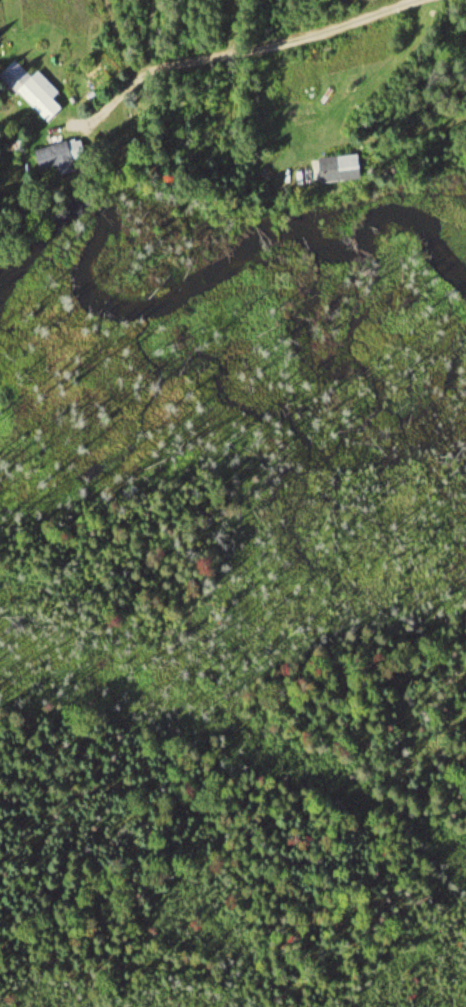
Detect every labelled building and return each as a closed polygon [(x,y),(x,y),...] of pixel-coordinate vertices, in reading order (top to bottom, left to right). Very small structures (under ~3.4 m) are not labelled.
[(3,76),(53,124),(68,109),(58,99),(64,93),(42,71),(35,79),(18,61),(3,76)] [(69,140),(73,158),(45,164),(42,145),(69,140)] [(324,184),(364,181),(362,156),(323,158),(324,184)]
